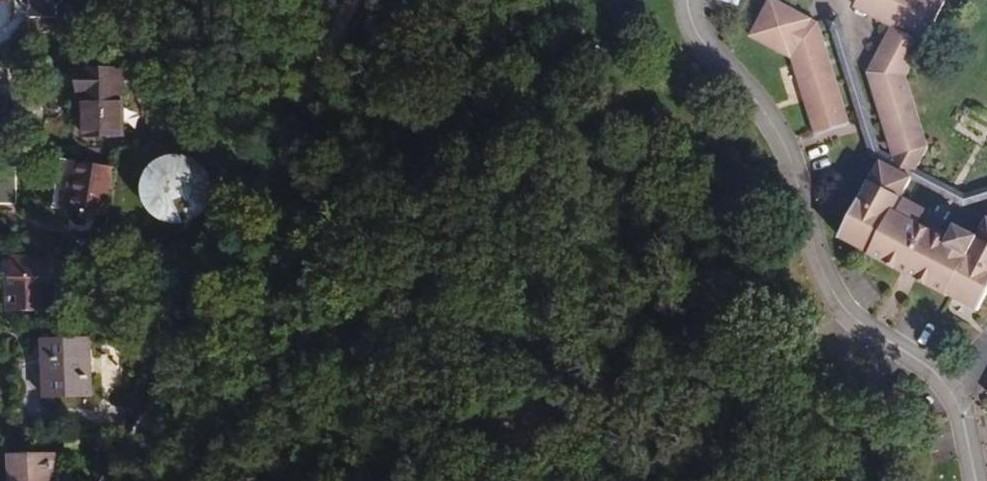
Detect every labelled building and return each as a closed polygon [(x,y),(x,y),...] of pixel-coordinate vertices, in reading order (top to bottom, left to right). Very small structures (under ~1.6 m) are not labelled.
[(73,0),(13,0),(13,2),(14,1),(31,1),(31,17),(32,21),(55,20),(55,0),(73,0)] [(817,128),(852,117),(821,16),(790,0),(767,0),(752,30),(793,51),(817,128)] [(944,0),(874,0),(871,7),(893,19),(925,36),(944,0)] [(31,17),(31,1),(14,1),(14,5),(15,7),(17,11),(19,13),(23,16),(27,17),(31,17)] [(883,144),(840,6),(832,8),(875,149),(883,153),(892,159),(895,150),(894,150),(883,144)] [(908,68),(925,36),(893,19),(869,65),(894,146),(894,150),(895,150),(918,163),(930,140),(908,68)] [(83,96),(83,136),(123,136),(123,68),(79,69),(79,96),(83,96)] [(918,163),(895,150),(892,159),(914,171),(918,163)] [(986,290),(986,214),(979,228),(958,217),(951,231),(897,203),(914,171),(892,159),(883,153),(842,230),(872,246),(871,247),(888,256),(891,248),(940,273),(936,282),(949,289),(950,287),(980,303),(986,290)] [(213,190),(213,186),(212,181),(210,177),(209,173),(206,170),(203,166),(200,163),(197,161),(193,159),(189,157),(185,156),(180,155),(176,155),(171,156),(167,157),(163,159),(159,161),(156,163),(153,166),(150,170),(147,173),(146,177),(144,181),(143,186),(143,190),(143,194),(144,199),(146,203),(147,207),(150,210),(153,214),(156,217),(159,219),(163,221),(167,223),(171,224),(176,225),(180,225),(184,224),(189,223),(193,221),(197,219),(200,217),(203,214),(206,210),(208,207),(210,203),(212,199),(212,194),(213,190)] [(67,211),(72,177),(77,178),(80,165),(63,162),(54,208),(67,211)] [(966,190),(918,163),(914,171),(965,199),(986,193),(986,184),(966,190)] [(107,217),(114,171),(80,165),(77,178),(72,177),(67,211),(107,217)] [(13,169),(0,169),(0,205),(13,205),(13,169)] [(940,273),(891,248),(888,256),(936,282),(940,273)] [(52,312),(52,257),(11,258),(12,312),(52,312)] [(89,396),(88,341),(44,342),(44,361),(52,361),(53,397),(89,396)] [(53,397),(52,361),(44,361),(45,397),(53,397)] [(11,480),(55,480),(55,455),(11,456),(11,480)]
